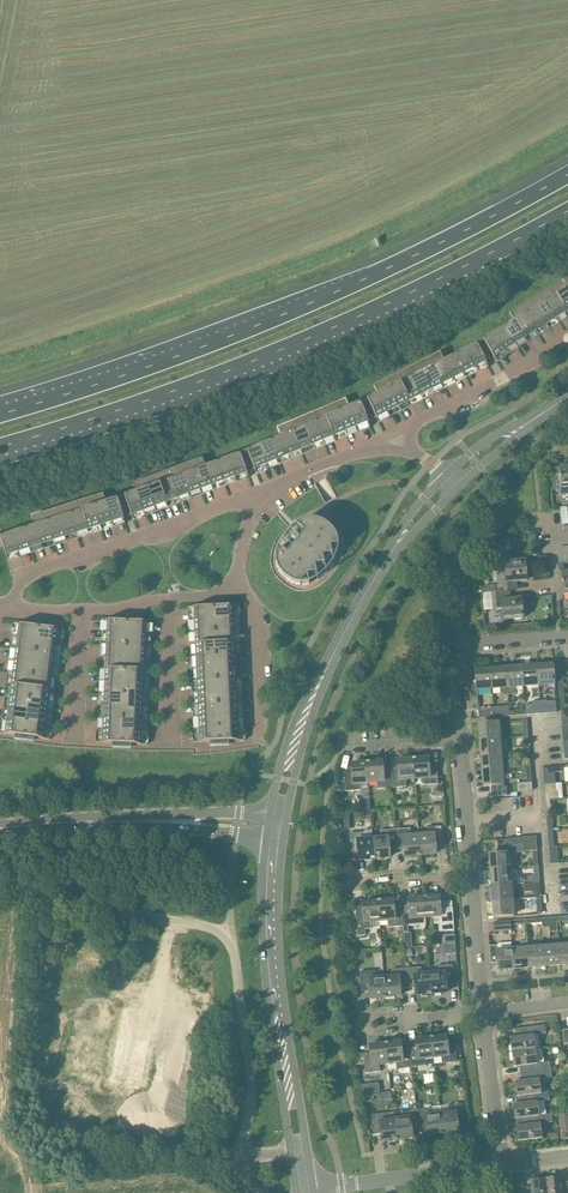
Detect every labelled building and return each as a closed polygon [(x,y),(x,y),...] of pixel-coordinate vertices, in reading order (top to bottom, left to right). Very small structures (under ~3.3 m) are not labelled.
[(562,281),(552,287),(567,312),(567,311),(567,290),(562,281)] [(557,318),(567,312),(552,287),(541,294),(557,318)] [(531,300),(546,325),(557,318),(541,294),(531,300)] [(546,325),(531,300),(520,307),(536,331),(546,325)] [(525,338),(536,331),(520,307),(510,313),(515,321),(525,338)] [(515,321),(505,327),(515,344),(525,338),(515,321)] [(505,351),(515,344),(505,327),(494,334),(505,351)] [(494,357),(505,351),(494,334),(483,341),(494,357)] [(477,344),(486,362),(494,357),(483,341),(477,344)] [(477,344),(466,350),(475,368),(486,362),(477,344)] [(466,350),(455,356),(464,373),(475,368),(466,350)] [(429,359),(442,384),(453,379),(444,361),(440,353),(429,359)] [(453,379),(464,373),(455,356),(444,361),(453,379)] [(442,384),(429,359),(418,364),(431,390),(442,384)] [(407,370),(420,396),(431,390),(418,364),(407,370)] [(396,375),(409,401),(420,396),(407,370),(396,375)] [(385,381),(399,407),(409,401),(396,375),(385,381)] [(388,412),(399,407),(385,381),(374,387),(378,395),(379,395),(388,412)] [(378,395),(367,400),(376,418),(388,412),(379,395),(378,395)] [(334,405),(345,431),(357,427),(349,408),(346,400),(334,405)] [(367,400),(361,403),(368,422),(376,418),(367,400)] [(361,403),(349,408),(357,427),(368,422),(361,403)] [(323,409),(334,436),(345,431),(334,405),(323,409)] [(312,414),(323,441),(334,436),(323,409),(312,414)] [(300,419),(312,446),(323,441),(312,414),(300,419)] [(289,424),(300,450),(312,446),(300,419),(289,424)] [(289,455),(300,450),(289,424),(277,429),(281,437),(289,455)] [(270,442),(278,460),(289,455),(281,437),(270,442)] [(270,442),(259,446),(266,465),(278,460),(270,442)] [(259,446),(247,451),(255,469),(266,465),(259,446)] [(255,469),(247,451),(240,454),(247,472),(255,469)] [(247,472),(240,454),(228,458),(235,477),(247,472)] [(191,463),(201,490),(212,485),(205,467),(206,467),(203,458),(191,463)] [(235,477),(228,458),(217,463),(224,481),(235,477)] [(179,467),(189,494),(201,490),(191,463),(179,467)] [(212,485),(224,481),(217,463),(206,467),(205,467),(212,485)] [(565,464),(566,468),(560,468),(562,495),(567,494),(567,464),(565,464)] [(168,471),(178,498),(189,494),(179,467),(168,471)] [(156,475),(167,503),(178,498),(168,471),(156,475)] [(145,480),(155,507),(167,503),(156,475),(145,480)] [(144,511),(155,507),(145,480),(133,484),(136,493),(137,493),(144,511)] [(125,497),(132,516),(144,511),(137,493),(136,493),(125,497)] [(91,498),(100,526),(112,522),(106,503),(103,494),(91,498)] [(132,516),(125,497),(118,499),(124,518),(132,516)] [(328,511),(321,497),(298,525),(296,527),(296,528),(279,549),(278,549),(277,552),(269,561),(270,572),(295,592),(300,586),(301,585),(306,578),(308,584),(309,584),(307,577),(316,575),(317,575),(315,568),(323,566),(324,566),(322,558),(331,556),(332,556),(330,549),(337,547),(337,551),(338,552),(338,548),(338,544),(337,540),(353,520),(343,511),(339,505),(334,508),(328,511)] [(91,498),(80,502),(88,530),(100,526),(91,498)] [(118,499),(106,503),(112,522),(124,518),(118,499)] [(77,533),(88,530),(80,502),(68,506),(77,533)] [(56,509),(65,537),(77,533),(68,506),(56,509)] [(53,541),(65,537),(56,509),(45,513),(53,541)] [(42,544),(53,541),(45,513),(33,517),(35,526),(36,525),(42,544)] [(24,529),(30,548),(42,544),(36,525),(35,526),(24,529)] [(13,533),(19,552),(30,548),(24,529),(13,533)] [(19,552),(13,533),(0,537),(6,556),(19,552)] [(492,593),(506,592),(514,591),(513,583),(527,581),(525,561),(505,563),(506,573),(498,574),(499,585),(481,586),(482,593),(492,592),(492,593)] [(564,571),(563,564),(558,565),(559,572),(561,572),(563,595),(567,594),(567,571),(564,571)] [(492,592),(483,593),(485,611),(494,610),(502,609),(503,621),(524,619),(522,599),(507,600),(506,592),(492,593),(492,592)] [(214,607),(214,619),(233,618),(233,606),(228,606),(227,603),(221,605),(221,606),(214,607)] [(195,620),(214,619),(214,607),(206,607),(206,604),(200,606),(200,607),(194,607),(195,620)] [(107,633),(127,634),(127,621),(119,621),(120,618),(113,620),(113,621),(108,620),(107,633)] [(234,631),(233,618),(214,619),(215,631),(234,631)] [(127,621),(127,634),(146,635),(147,622),(141,622),(141,619),(135,620),(135,621),(127,621)] [(215,631),(214,619),(195,620),(195,632),(215,631)] [(18,637),(37,639),(39,627),(31,626),(32,623),(25,624),(25,625),(20,624),(18,637)] [(39,627),(37,639),(56,642),(58,629),(53,628),(53,626),(47,627),(46,628),(39,627)] [(215,631),(195,632),(196,644),(215,644),(215,631)] [(234,631),(215,631),(215,644),(235,643),(234,631)] [(126,646),(127,634),(107,633),(107,645),(126,646)] [(146,647),(146,635),(127,634),(126,646),(146,647)] [(36,651),(37,639),(18,637),(17,649),(36,651)] [(55,654),(56,642),(37,639),(36,651),(55,654)] [(235,655),(235,643),(215,644),(216,656),(235,655)] [(216,656),(215,644),(196,644),(196,657),(216,656)] [(126,646),(107,645),(106,657),(126,658),(126,646)] [(146,647),(126,646),(126,658),(145,659),(146,647)] [(36,651),(17,649),(15,661),(34,663),(36,651)] [(55,654),(36,651),(34,663),(53,666),(55,654)] [(235,655),(216,656),(216,668),(236,667),(235,655)] [(216,656),(196,657),(197,669),(216,668),(216,656)] [(125,670),(126,658),(106,657),(106,670),(125,670)] [(144,671),(145,659),(126,658),(125,670),(144,671)] [(15,661),(13,673),(33,676),(34,663),(15,661)] [(33,676),(52,678),(53,666),(34,663),(33,676)] [(538,665),(539,685),(555,684),(554,664),(538,665)] [(538,665),(523,667),(524,686),(539,685),(538,665)] [(217,680),(236,679),(236,667),(216,668),(217,680)] [(524,686),(523,667),(508,668),(509,688),(508,688),(509,694),(516,693),(516,687),(524,686)] [(197,669),(198,681),(217,680),(216,668),(197,669)] [(508,668),(492,669),(494,689),(501,688),(501,695),(509,694),(508,688),(509,688),(508,668)] [(478,690),(494,689),(492,669),(476,670),(476,681),(469,681),(471,698),(478,697),(478,690)] [(106,670),(105,682),(125,683),(125,670),(106,670)] [(125,683),(144,683),(144,671),(125,670),(125,683)] [(31,688),(33,676),(13,673),(12,685),(31,688)] [(52,678),(33,676),(31,688),(50,690),(52,678)] [(236,679),(217,680),(217,693),(237,692),(236,679)] [(217,693),(217,680),(198,681),(198,693),(217,693)] [(124,695),(125,683),(105,682),(105,694),(124,695)] [(144,683),(125,683),(124,695),(143,696),(144,683)] [(30,700),(31,688),(12,685),(10,697),(30,700)] [(50,690),(31,688),(30,700),(49,702),(50,690)] [(237,692),(217,693),(218,705),(237,704),(237,692)] [(218,705),(217,693),(198,693),(199,706),(218,705)] [(124,695),(105,694),(104,706),(124,707),(124,695)] [(143,708),(143,696),(124,695),(124,707),(143,708)] [(28,711),(30,700),(10,697),(9,709),(28,711)] [(49,702),(30,700),(28,711),(47,714),(49,702)] [(526,710),(526,715),(541,714),(541,709),(541,701),(532,702),(533,710),(526,710)] [(237,704),(218,705),(218,717),(238,716),(237,704)] [(218,717),(218,705),(199,706),(199,718),(218,717)] [(123,719),(124,707),(104,706),(104,719),(123,719)] [(143,708),(124,707),(123,719),(142,720),(143,708)] [(480,718),(496,717),(496,713),(494,713),(494,707),(479,708),(480,718)] [(26,724),(28,711),(9,709),(7,722),(26,724)] [(47,714),(28,711),(26,724),(46,727),(47,714)] [(238,716),(218,717),(219,729),(238,728),(238,716)] [(219,729),(218,717),(199,718),(200,730),(219,729)] [(123,732),(123,719),(104,719),(103,731),(123,732)] [(142,720),(123,719),(123,732),(142,732),(142,720)] [(24,741),(26,724),(7,722),(6,734),(15,736),(14,740),(24,741)] [(479,724),(481,740),(500,738),(499,722),(479,724)] [(44,739),(46,727),(26,724),(24,741),(34,743),(35,738),(44,739)] [(239,741),(238,728),(219,729),(220,747),(230,746),(229,741),(239,741)] [(219,729),(200,730),(200,743),(210,742),(210,747),(220,747),(219,729)] [(122,749),(123,732),(103,731),(103,743),(112,744),(112,749),(122,749)] [(142,732),(123,732),(122,749),(132,749),(132,745),(141,745),(142,732)] [(481,740),(482,755),(501,754),(500,738),(481,740)] [(482,755),(483,771),(502,769),(501,754),(482,755)] [(413,760),(414,779),(422,779),(423,786),(438,785),(437,765),(429,765),(428,758),(413,760)] [(406,780),(414,779),(413,760),(397,761),(397,768),(390,768),(392,788),(406,787),(406,780)] [(377,790),(392,788),(390,768),(383,769),(382,762),(367,763),(368,783),(377,782),(377,790)] [(360,783),(368,783),(367,763),(351,765),(352,771),(344,772),(346,792),(361,791),(360,783)] [(548,769),(543,769),(544,784),(556,784),(555,773),(562,772),(562,766),(548,767),(548,769)] [(503,769),(483,771),(484,787),(490,786),(491,797),(508,796),(507,787),(504,787),(503,769)] [(533,791),(533,783),(527,783),(518,784),(518,790),(518,792),(533,791)] [(545,785),(546,800),(551,800),(559,799),(558,783),(550,784),(550,785),(545,785)] [(427,835),(419,836),(420,855),(436,854),(436,847),(443,846),(442,827),(426,828),(427,835)] [(410,830),(395,831),(397,850),(404,850),(405,856),(420,855),(419,836),(410,837),(410,830)] [(397,850),(395,831),(381,832),(381,839),(373,839),(374,859),(390,857),(390,851),(397,850)] [(359,860),(374,859),(373,839),(372,832),(364,833),(349,834),(351,854),(359,853),(359,860)] [(530,852),(529,837),(522,838),(522,845),(523,845),(524,852),(530,852)] [(529,837),(530,852),(533,851),(538,851),(536,837),(529,837)] [(509,846),(522,845),(522,838),(508,839),(509,846)] [(554,846),(549,847),(550,865),(556,864),(559,864),(558,846),(554,846)] [(490,854),(491,870),(511,869),(509,853),(490,854)] [(529,883),(540,882),(539,866),(534,867),(535,876),(529,877),(529,883)] [(511,869),(491,870),(492,886),(512,884),(512,885),(519,884),(518,876),(511,876),(511,869)] [(541,898),(540,882),(529,883),(524,884),(525,891),(531,891),(534,893),(534,897),(537,897),(537,898),(541,898)] [(492,886),(493,901),(513,900),(512,885),(512,884),(492,886)] [(440,897),(424,898),(426,918),(434,917),(435,924),(439,923),(439,932),(455,931),(453,902),(441,903),(440,897)] [(409,906),(402,907),(403,927),(404,933),(408,932),(408,927),(409,927),(418,926),(426,925),(426,918),(424,898),(408,899),(409,906)] [(514,915),(513,900),(493,901),(494,917),(514,915)] [(394,901),(378,902),(380,921),(388,921),(389,928),(403,927),(402,907),(395,908),(394,901)] [(363,910),(356,911),(358,931),(358,936),(365,935),(365,930),(366,930),(373,929),(381,929),(380,921),(378,902),(363,903),(363,910)] [(558,922),(558,917),(542,919),(542,923),(543,923),(544,937),(550,937),(550,932),(558,931),(558,922)] [(512,931),(512,926),(511,926),(511,921),(494,922),(495,932),(512,931)] [(515,969),(530,968),(529,948),(528,948),(528,940),(520,941),(521,949),(513,949),(515,969)] [(455,944),(442,945),(443,955),(456,953),(455,944)] [(499,970),(515,969),(513,949),(498,950),(497,945),(490,946),(491,963),(498,963),(499,970)] [(560,946),(561,965),(567,965),(567,945),(560,946)] [(546,966),(561,965),(560,946),(544,947),(546,966)] [(530,968),(546,966),(544,947),(529,948),(530,968)] [(439,974),(431,974),(432,994),(449,993),(448,986),(455,985),(454,965),(439,966),(439,974)] [(422,968),(407,969),(409,989),(416,988),(417,995),(432,994),(431,974),(423,975),(422,968)] [(401,989),(409,989),(407,969),(392,970),(393,977),(385,978),(386,997),(402,996),(401,989)] [(362,977),(356,977),(357,992),(363,991),(363,992),(371,991),(371,998),(386,997),(385,978),(377,978),(376,971),(362,972),(362,977)] [(509,1037),(511,1052),(534,1049),(532,1035),(545,1033),(544,1025),(514,1029),(515,1036),(509,1037)] [(446,1036),(430,1038),(433,1058),(441,1057),(442,1064),(457,1062),(454,1042),(447,1043),(446,1036)] [(409,1048),(411,1068),(426,1066),(425,1059),(433,1058),(430,1038),(414,1040),(415,1047),(409,1048)] [(400,1042),(385,1044),(388,1063),(389,1071),(396,1070),(411,1068),(409,1048),(401,1049),(400,1042)] [(363,1054),(357,1054),(358,1066),(364,1065),(365,1074),(380,1072),(379,1064),(388,1063),(385,1044),(370,1046),(370,1053),(363,1054)] [(520,1073),(550,1069),(549,1061),(536,1063),(534,1049),(511,1052),(512,1067),(519,1066),(520,1073)] [(551,1077),(550,1069),(520,1073),(520,1081),(514,1081),(516,1097),(517,1096),(540,1093),(538,1079),(551,1077)] [(366,1103),(394,1099),(393,1090),(364,1094),(366,1103)] [(517,1096),(518,1103),(512,1104),(514,1119),(520,1118),(538,1115),(536,1102),(549,1100),(548,1092),(540,1093),(517,1096)] [(440,1114),(443,1134),(458,1132),(457,1125),(465,1124),(462,1104),(447,1106),(448,1113),(440,1114)] [(424,1109),(417,1110),(419,1129),(426,1129),(427,1136),(443,1134),(440,1114),(432,1115),(431,1108),(431,1106),(430,1105),(424,1106),(424,1107),(424,1109)] [(417,1110),(394,1112),(397,1139),(412,1137),(411,1130),(419,1129),(417,1110)] [(385,1113),(371,1115),(373,1135),(381,1134),(381,1141),(397,1139),(394,1112),(385,1113)] [(551,1114),(538,1115),(520,1118),(521,1125),(515,1126),(517,1141),(541,1138),(539,1124),(552,1122),(551,1114)] [(545,1178),(547,1192),(567,1192),(567,1185),(567,1181),(561,1181),(560,1176),(545,1178)] [(545,1178),(530,1180),(530,1185),(523,1186),(524,1192),(547,1192),(545,1178)]
